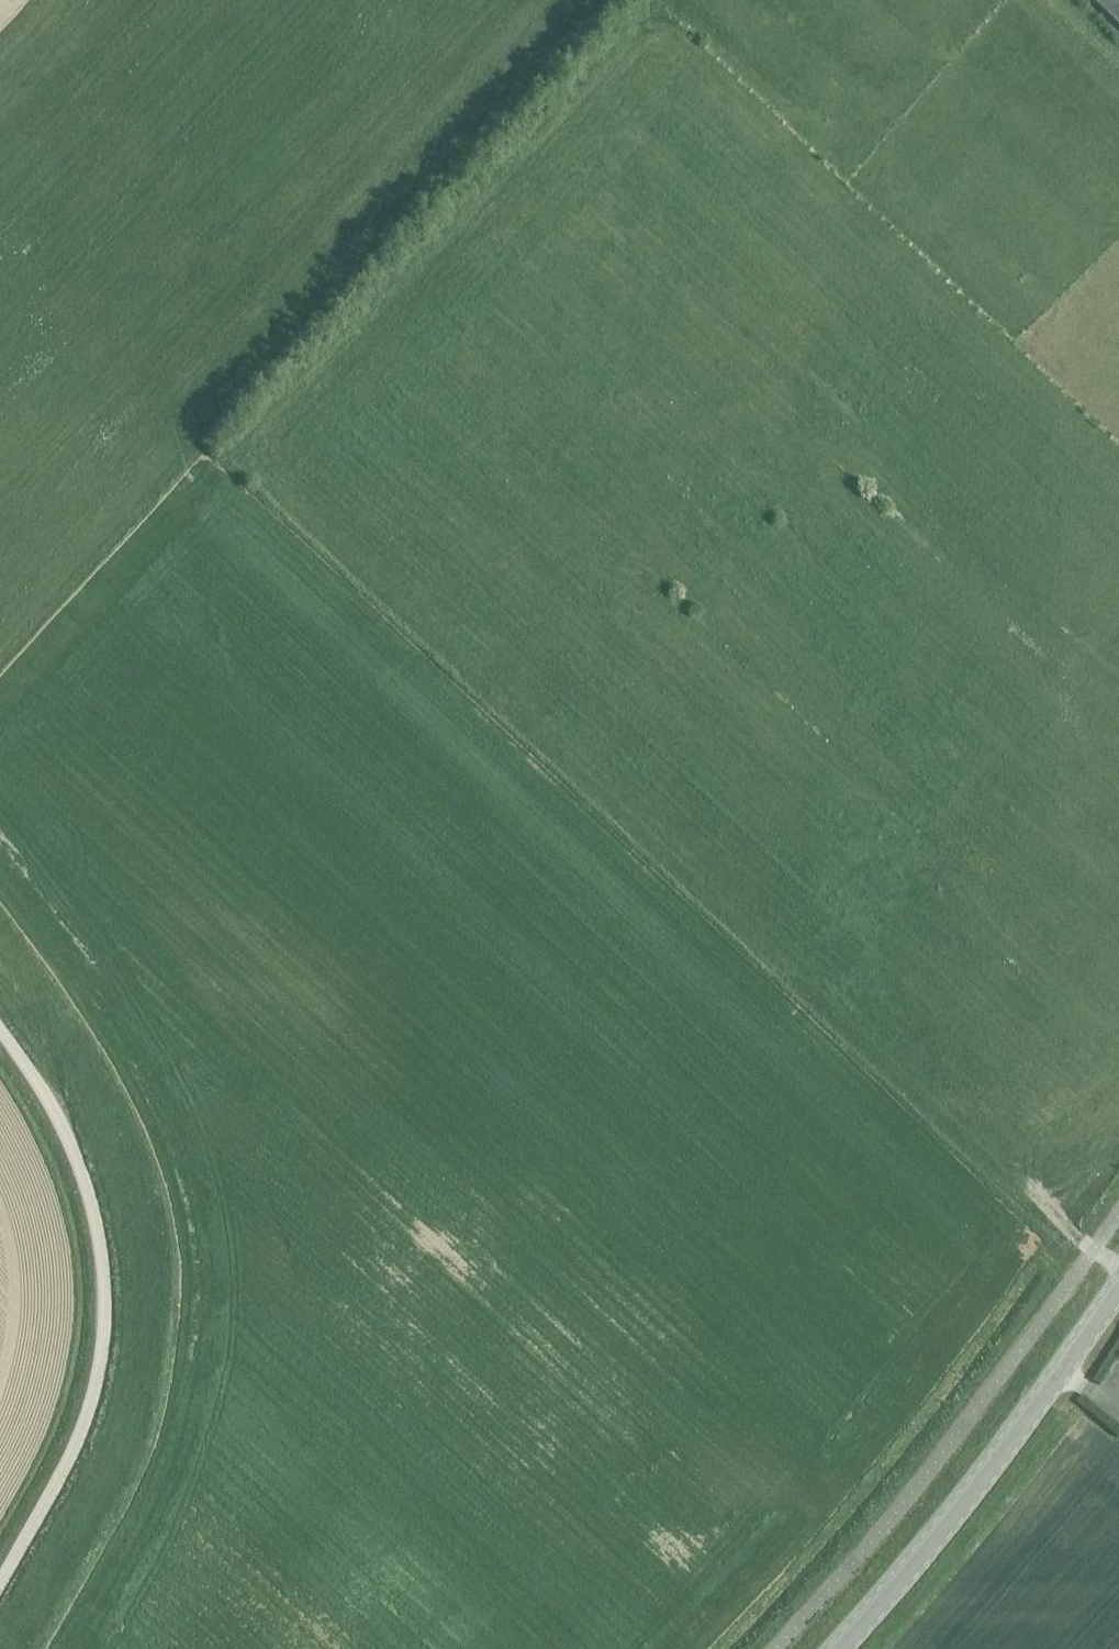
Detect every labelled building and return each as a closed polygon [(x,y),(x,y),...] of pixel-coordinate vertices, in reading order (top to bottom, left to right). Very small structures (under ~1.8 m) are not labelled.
[(1118,27),(1118,0),(1091,0),(1118,27)]
